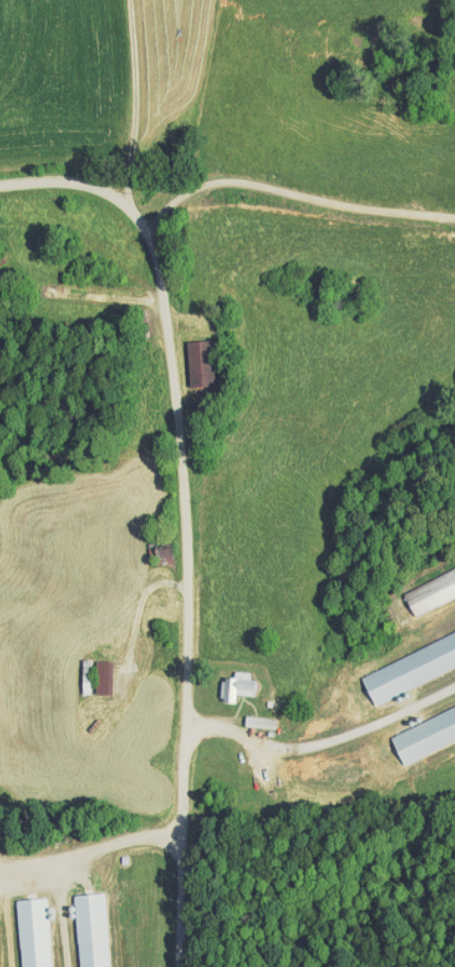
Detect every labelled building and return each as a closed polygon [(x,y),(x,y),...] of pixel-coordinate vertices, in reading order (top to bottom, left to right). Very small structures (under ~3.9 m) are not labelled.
[(176,380),(197,379),(195,334),(174,334),(176,380)] [(358,695),(454,655),(454,615),(344,660),(358,695)] [(99,655),(83,654),(83,687),(99,688),(99,655)] [(223,697),(224,688),(241,689),(242,666),(221,665),(221,671),(213,671),(212,697),(223,697)] [(385,749),(454,721),(454,693),(375,726),(385,749)] [(231,721),(263,722),(263,711),(232,710),(231,721)] [(69,966),(99,966),(94,886),(63,888),(69,966)] [(36,900),(35,900),(35,891),(5,893),(10,966),(40,966),(36,900)]
